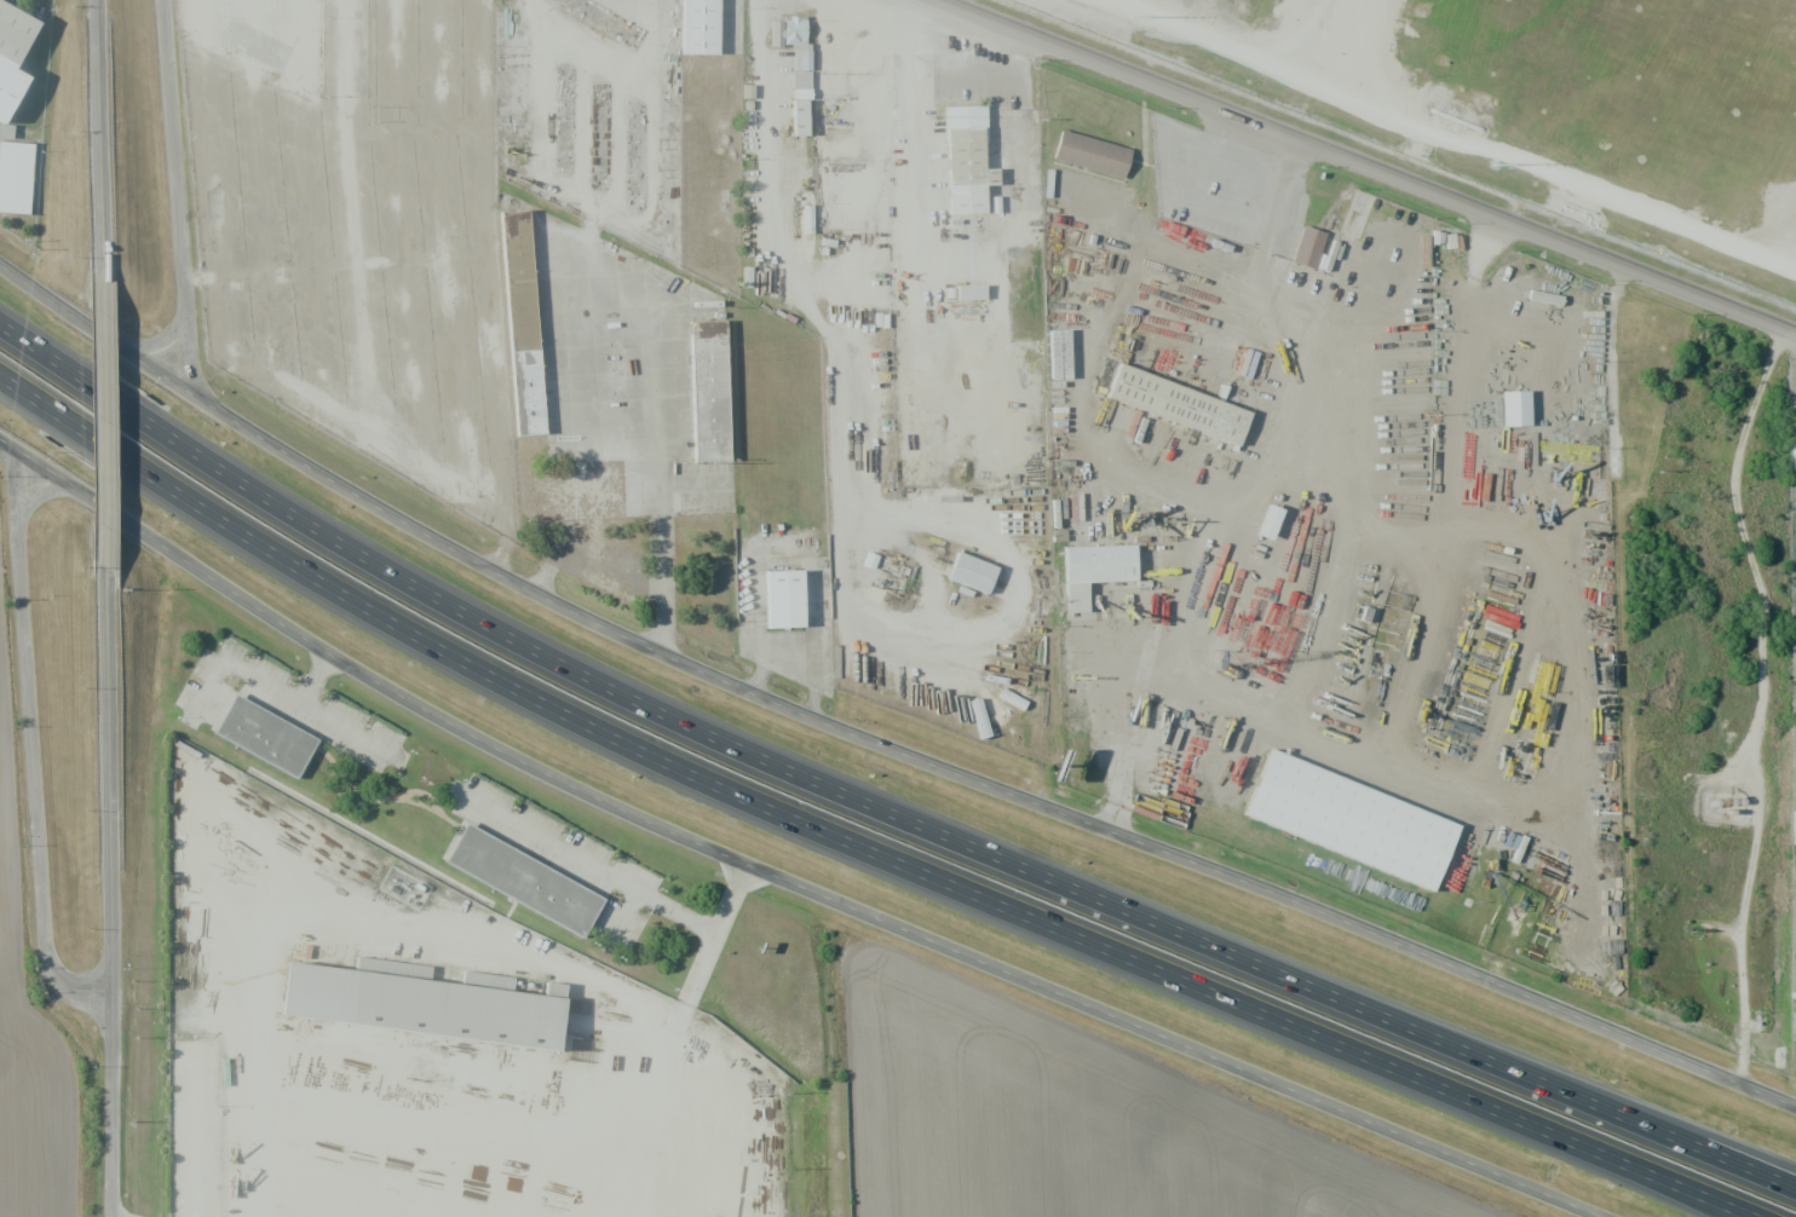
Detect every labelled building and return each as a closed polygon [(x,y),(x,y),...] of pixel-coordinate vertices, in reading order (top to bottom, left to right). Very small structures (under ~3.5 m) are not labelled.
[(690,58),(691,0),(726,0),(725,58),(690,58)] [(5,123),(28,76),(14,70),(38,21),(0,2),(0,121),(5,123)] [(793,136),(806,136),(806,100),(810,100),(810,43),(805,43),(805,19),(770,19),(770,46),(792,46),(793,136)] [(819,104),(819,125),(848,125),(847,96),(832,97),(833,104),(819,104)] [(946,107),(948,215),(985,214),(984,186),(997,185),(997,169),(985,169),(984,107),(946,107)] [(1132,152),(1124,180),(1058,161),(1066,133),(1132,152)] [(34,213),(0,211),(0,188),(2,144),(38,146),(34,213)] [(526,437),(510,221),(530,219),(547,436),(526,437)] [(1295,264),(1307,231),(1328,238),(1316,271),(1295,264)] [(956,286),(956,301),(984,300),(984,285),(956,286)] [(700,466),(700,329),(731,329),(732,466),(700,466)] [(1058,383),(1057,334),(1073,334),(1075,382),(1058,383)] [(1255,420),(1244,446),(1116,398),(1127,370),(1255,420)] [(1024,445),(1048,432),(1039,415),(1041,414),(1028,390),(1019,394),(1024,403),(1015,408),(1017,413),(1009,417),(1024,445)] [(1506,397),(1533,396),(1536,431),(1508,432),(1506,397)] [(622,518),(642,517),(640,476),(623,476),(624,485),(612,485),(613,509),(621,509),(622,518)] [(1254,535),(1270,541),(1281,510),(1265,504),(1254,535)] [(1134,545),(1063,548),(1065,614),(1087,613),(1086,583),(1135,582),(1134,545)] [(965,558),(1002,572),(991,599),(955,584),(965,558)] [(810,629),(775,630),(773,577),(808,576),(810,629)] [(238,699),(320,743),(299,781),(218,738),(238,699)] [(1464,827),(1440,892),(1254,823),(1278,757),(1464,827)] [(476,831),(609,902),(589,940),(456,867),(476,831)] [(295,971),(572,1004),(566,1060),(289,1028),(295,971)] [(488,1094),(467,1091),(463,1119),(484,1122),(488,1094)]
